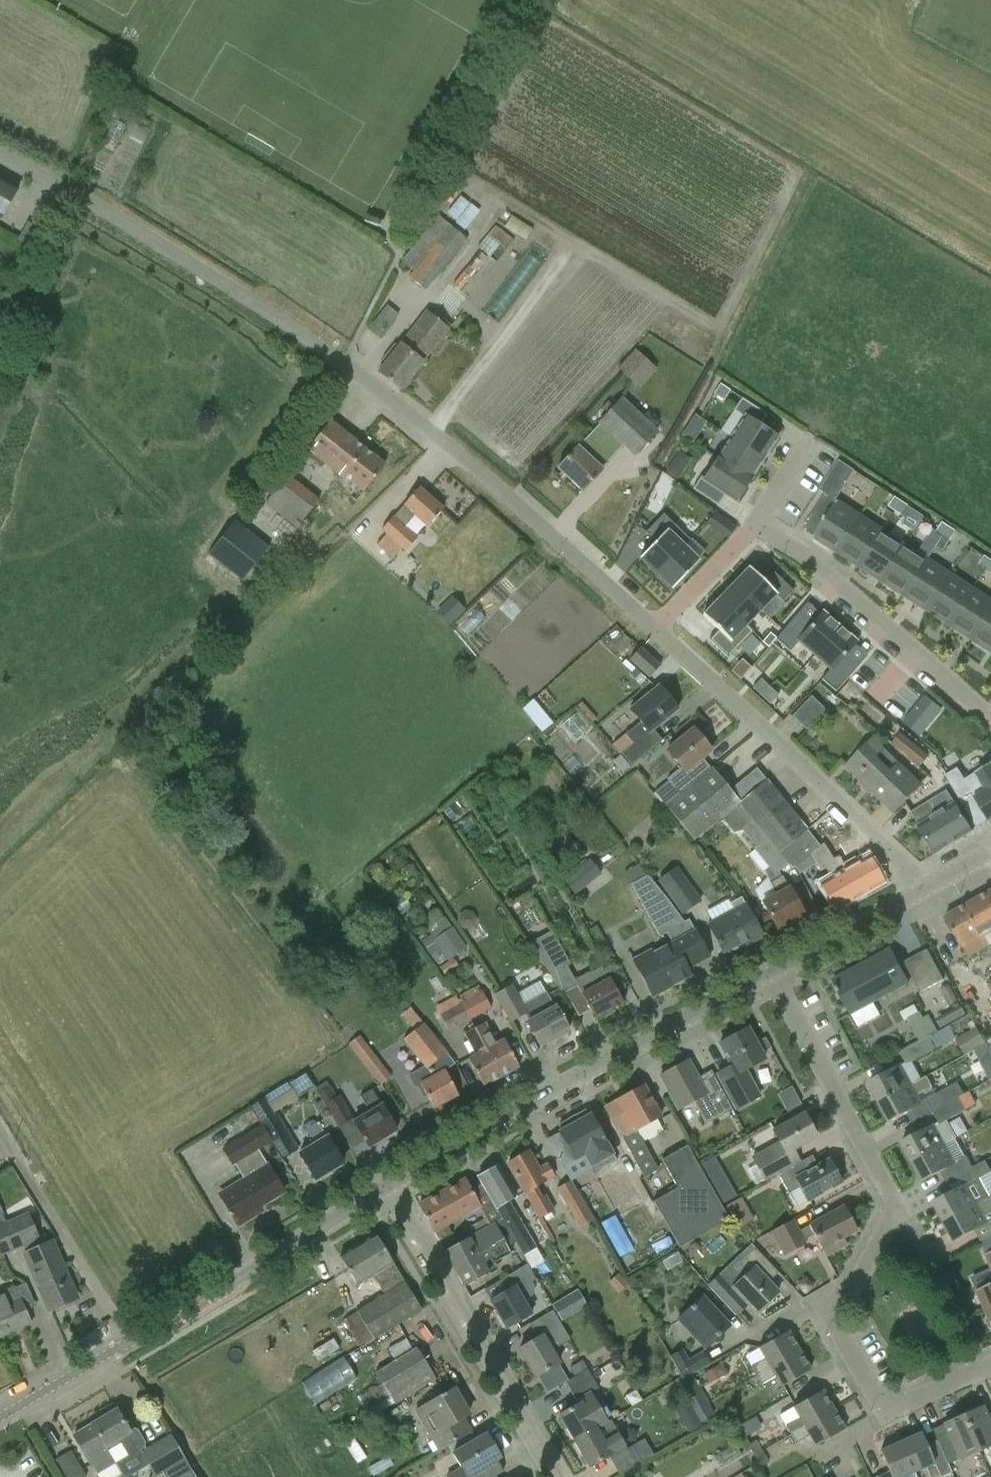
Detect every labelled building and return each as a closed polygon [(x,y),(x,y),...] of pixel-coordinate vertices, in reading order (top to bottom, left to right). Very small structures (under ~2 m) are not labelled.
[(8,207),(18,190),(0,179),(0,219),(1,219),(8,207)] [(425,291),(437,276),(467,240),(438,216),(401,263),(413,271),(408,277),(425,291)] [(513,240),(495,225),(477,248),(495,263),(513,240)] [(476,293),(511,319),(558,256),(538,241),(529,253),(519,245),(498,274),(492,271),(476,293)] [(475,274),(486,258),(477,251),(452,285),(459,291),(473,273),(475,274)] [(10,312),(14,296),(0,292),(0,309),(10,312)] [(387,306),(370,327),(381,335),(397,315),(387,306)] [(400,391),(413,375),(450,330),(427,311),(397,348),(394,345),(381,361),(385,363),(378,372),(400,391)] [(656,369),(635,350),(618,369),(639,388),(656,369)] [(720,385),(714,394),(723,400),(729,391),(720,385)] [(634,456),(647,442),(657,431),(622,399),(577,447),(571,454),(557,469),(582,492),(602,470),(591,459),(612,436),(634,456)] [(763,459),(778,436),(759,425),(766,414),(741,399),(733,411),(744,418),(731,438),(763,459)] [(712,437),(717,421),(705,418),(701,434),(712,437)] [(343,476),(363,492),(385,465),(329,421),(307,450),(342,477),(343,476)] [(689,426),(682,436),(692,442),(698,432),(689,426)] [(751,479),(763,459),(731,438),(718,458),(751,479)] [(681,465),(689,474),(702,463),(694,454),(681,465)] [(736,502),(751,479),(718,458),(716,457),(701,480),(699,479),(692,489),(717,505),(723,495),(736,502)] [(835,501),(854,471),(839,461),(820,491),(825,494),(812,514),(824,521),(813,538),(815,539),(815,538),(837,552),(860,517),(838,503),(839,502),(837,501),(837,502),(835,501)] [(671,462),(665,472),(676,479),(683,469),(671,462)] [(297,528),(319,500),(287,476),(265,503),(297,528)] [(419,489),(405,503),(381,530),(386,534),(376,546),(393,561),(402,549),(405,552),(417,539),(404,528),(415,516),(427,527),(429,525),(443,510),(419,489)] [(895,512),(902,501),(895,497),(889,507),(895,512)] [(902,501),(895,512),(902,516),(908,506),(902,501)] [(712,528),(721,517),(715,512),(705,523),(712,528)] [(654,543),(639,558),(655,574),(656,574),(682,546),(683,547),(690,540),(663,514),(645,533),(654,543)] [(859,567),(883,531),(860,517),(837,552),(859,567)] [(238,518),(213,550),(246,576),(271,543),(259,534),(257,538),(247,530),(249,527),(238,518)] [(936,533),(943,537),(949,527),(942,523),(936,533)] [(949,541),(956,531),(949,527),(943,537),(937,545),(936,547),(943,552),(949,541)] [(882,581),(905,546),(883,531),(859,567),(882,581)] [(933,531),(928,539),(937,545),(943,537),(936,533),(933,531)] [(656,574),(655,574),(672,590),(698,562),(683,547),(682,546),(656,574)] [(922,568),(928,560),(905,546),(882,581),(904,596),(922,568)] [(978,566),(985,571),(990,561),(990,560),(985,556),(978,566)] [(502,559),(488,570),(501,585),(514,573),(502,559)] [(904,596),(926,610),(950,575),(928,560),(922,568),(904,596)] [(749,568),(733,584),(761,610),(775,595),(782,602),(793,591),(774,573),(764,583),(749,568)] [(972,589),(950,575),(926,610),(949,625),(972,589)] [(733,584),(718,599),(746,626),(746,625),(761,610),(733,584)] [(972,589),(949,625),(971,639),(990,609),(990,601),(972,589)] [(718,599),(702,616),(718,631),(709,641),(727,659),(753,632),(746,625),(746,626),(718,599)] [(971,639),(972,640),(990,652),(990,609),(971,639)] [(776,639),(775,640),(789,652),(798,642),(814,656),(839,627),(822,612),(820,615),(811,625),(798,613),(782,632),(776,639)] [(814,656),(830,670),(821,680),(836,692),(858,666),(845,654),(854,645),(856,642),(839,627),(814,656)] [(770,634),(762,643),(768,648),(775,640),(776,639),(770,634)] [(638,650),(629,660),(636,666),(646,675),(649,678),(660,666),(654,661),(642,650),(640,648),(638,650)] [(783,663),(800,673),(807,662),(790,652),(783,663)] [(636,666),(629,674),(639,683),(646,675),(636,666)] [(761,679),(753,689),(761,696),(770,687),(761,679)] [(623,755),(631,765),(661,741),(653,730),(677,710),(658,686),(643,699),(630,709),(641,723),(615,745),(623,755)] [(770,687),(761,696),(769,704),(778,695),(770,687)] [(848,689),(840,698),(850,706),(857,698),(848,689)] [(810,696),(791,716),(806,730),(825,710),(810,696)] [(918,737),(941,709),(927,697),(903,725),(918,737)] [(664,807),(711,769),(702,759),(711,751),(693,729),(667,751),(680,767),(665,780),(667,782),(653,793),(664,807)] [(922,769),(931,759),(900,733),(892,743),(922,769)] [(921,786),(922,785),(885,749),(876,758),(865,747),(860,753),(846,767),(894,814),(921,786)] [(945,777),(964,808),(976,800),(978,805),(989,822),(990,820),(990,768),(989,766),(966,780),(959,769),(945,777)] [(737,805),(765,781),(756,769),(730,791),(712,769),(711,769),(664,807),(692,841),(721,818),(726,814),(737,805)] [(922,785),(921,786),(924,791),(925,792),(935,786),(929,779),(922,785)] [(765,781),(737,805),(777,854),(807,830),(766,781),(765,781)] [(930,802),(911,813),(936,855),(956,842),(973,832),(963,815),(948,791),(945,793),(930,802)] [(453,803),(443,811),(450,820),(460,812),(453,803)] [(726,814),(721,818),(733,833),(741,832),(754,848),(752,850),(753,851),(773,876),(778,873),(786,865),(777,854),(737,805),(726,814)] [(807,856),(810,854),(823,843),(810,828),(807,830),(777,854),(786,865),(790,870),(807,856)] [(827,850),(823,843),(810,854),(821,870),(825,868),(831,877),(819,883),(835,912),(856,900),(852,893),(851,892),(831,856),(827,850)] [(868,856),(845,868),(836,853),(831,856),(851,892),(852,893),(856,900),(884,884),(868,856)] [(676,866),(656,880),(682,916),(701,901),(676,866)] [(710,957),(700,939),(695,931),(694,931),(644,873),(629,881),(661,935),(665,932),(671,943),(651,955),(648,950),(631,959),(636,967),(652,997),(691,976),(687,969),(710,957)] [(775,895),(761,903),(776,930),(777,930),(804,915),(794,897),(789,887),(788,888),(782,877),(769,885),(775,895)] [(975,900),(990,929),(990,891),(975,900)] [(402,893),(391,900),(401,915),(411,908),(402,893)] [(711,923),(708,925),(713,936),(723,953),(746,941),(748,945),(763,937),(753,920),(741,898),(730,904),(733,911),(711,923)] [(945,917),(955,934),(968,957),(987,947),(981,935),(990,929),(975,900),(945,917)] [(459,915),(458,922),(462,929),(469,931),(475,927),(477,919),(473,913),(466,911),(459,915)] [(445,959),(446,961),(467,949),(445,917),(427,929),(430,935),(420,942),(436,965),(445,959)] [(550,931),(529,943),(562,995),(577,986),(585,1000),(595,1017),(621,1003),(612,985),(601,966),(575,981),(567,966),(570,964),(550,931)] [(851,1015),(869,1005),(908,984),(900,967),(890,950),(833,981),(837,988),(835,989),(837,993),(839,993),(851,1015)] [(920,993),(942,981),(925,950),(903,962),(920,993)] [(439,967),(444,975),(458,966),(453,958),(439,967)] [(512,988),(495,997),(509,1022),(523,1014),(528,1022),(532,1029),(541,1047),(568,1032),(559,1015),(555,1007),(554,1008),(545,993),(538,982),(516,994),(512,988)] [(949,985),(941,989),(949,1005),(958,1001),(949,985)] [(461,1005),(470,1020),(491,1009),(482,993),(476,996),(471,988),(455,997),(461,1005)] [(470,1020),(461,1005),(440,1016),(448,1031),(470,1020)] [(962,1006),(937,1020),(942,1028),(967,1014),(962,1006)] [(919,1011),(906,1019),(919,1043),(939,1031),(930,1015),(923,1019),(919,1011)] [(504,1040),(496,1044),(485,1023),(475,1029),(501,1077),(519,1067),(504,1040)] [(423,1024),(402,1041),(424,1067),(407,1076),(413,1087),(417,1085),(423,1097),(426,1096),(433,1109),(458,1096),(449,1078),(445,1072),(453,1064),(445,1054),(446,1053),(423,1024)] [(978,1027),(956,1039),(966,1056),(987,1044),(978,1027)] [(467,1059),(473,1069),(483,1087),(501,1077),(475,1029),(464,1034),(475,1054),(467,1059)] [(747,1029),(719,1044),(731,1067),(717,1075),(736,1109),(759,1097),(744,1071),(764,1060),(747,1029)] [(939,1031),(919,1043),(901,1052),(908,1065),(902,1068),(901,1066),(868,1084),(879,1102),(911,1085),(922,1079),(912,1062),(939,1048),(937,1043),(949,1037),(944,1029),(939,1031)] [(359,1036),(348,1044),(364,1065),(374,1057),(359,1036)] [(374,1036),(365,1043),(387,1073),(396,1066),(374,1036)] [(975,1051),(990,1080),(990,1052),(987,1045),(975,1051)] [(660,1076),(669,1094),(678,1110),(693,1102),(705,1125),(732,1111),(720,1089),(711,1071),(697,1078),(688,1061),(660,1076)] [(287,1132),(277,1115),(275,1117),(273,1114),(298,1099),(297,1097),(314,1087),(311,1081),(305,1072),(248,1107),(259,1126),(261,1125),(271,1141),(282,1159),(297,1150),(287,1132)] [(918,1096),(934,1088),(927,1076),(922,1079),(911,1085),(879,1102),(890,1122),(922,1104),(918,1096)] [(927,1099),(934,1112),(960,1097),(964,1095),(957,1083),(927,1099)] [(643,1086),(605,1107),(614,1125),(644,1178),(658,1170),(636,1131),(661,1117),(653,1103),(643,1086)] [(340,1098),(338,1099),(330,1087),(318,1094),(321,1101),(322,1100),(330,1115),(332,1118),(337,1127),(351,1119),(340,1098)] [(396,1131),(386,1114),(371,1090),(359,1097),(369,1113),(354,1123),(369,1147),(396,1131)] [(901,1143),(912,1163),(943,1146),(956,1139),(947,1121),(967,1110),(960,1097),(934,1112),(941,1124),(935,1127),(935,1125),(901,1143)] [(559,1134),(547,1140),(562,1168),(570,1182),(592,1169),(594,1174),(616,1161),(614,1157),(606,1143),(607,1143),(591,1114),(558,1132),(559,1134)] [(325,1133),(337,1127),(332,1118),(330,1115),(315,1124),(313,1122),(309,1122),(302,1127),(302,1129),(302,1132),(304,1136),(306,1137),(308,1138),(310,1136),(315,1145),(299,1154),(315,1180),(318,1178),(320,1179),(329,1174),(329,1171),(343,1163),(325,1133)] [(779,1143),(752,1158),(765,1181),(779,1174),(799,1163),(792,1150),(816,1137),(803,1115),(786,1124),(773,1131),(779,1143)] [(221,1199),(227,1207),(229,1212),(228,1213),(230,1217),(232,1216),(238,1226),(251,1218),(251,1213),(284,1192),(258,1150),(271,1141),(261,1125),(259,1126),(223,1149),(233,1165),(235,1164),(243,1179),(233,1185),(235,1190),(221,1199)] [(967,1156),(965,1156),(956,1139),(943,1146),(912,1163),(922,1182),(940,1172),(946,1183),(973,1168),(967,1156)] [(678,1249),(728,1221),(721,1209),(720,1206),(712,1191),(687,1145),(661,1159),(677,1188),(653,1202),(678,1249)] [(528,1152),(508,1163),(518,1181),(539,1219),(553,1211),(545,1197),(541,1199),(534,1188),(553,1177),(547,1165),(538,1169),(528,1152)] [(800,1187),(808,1201),(841,1183),(828,1160),(817,1166),(812,1156),(799,1163),(779,1174),(789,1193),(800,1187)] [(478,1177),(493,1204),(502,1220),(515,1243),(523,1256),(536,1249),(522,1223),(510,1202),(515,1199),(497,1167),(478,1177)] [(989,1169),(986,1167),(982,1167),(975,1171),(973,1168),(946,1183),(952,1193),(934,1203),(945,1223),(989,1198),(980,1181),(988,1177),(990,1173),(989,1169)] [(642,1200),(635,1189),(626,1172),(615,1169),(597,1179),(618,1214),(642,1200)] [(479,1207),(467,1183),(465,1180),(447,1190),(452,1199),(448,1201),(450,1205),(440,1210),(445,1220),(449,1218),(451,1222),(479,1207)] [(557,1189),(580,1228),(592,1221),(570,1181),(557,1189)] [(728,1181),(712,1191),(720,1206),(721,1206),(737,1197),(728,1181)] [(445,1225),(451,1222),(449,1218),(445,1220),(440,1210),(450,1205),(448,1201),(452,1199),(447,1190),(419,1205),(439,1241),(451,1234),(445,1225)] [(989,1198),(945,1223),(955,1242),(990,1222),(990,1196),(989,1198)] [(738,1199),(721,1209),(728,1221),(730,1224),(748,1214),(739,1199),(738,1199)] [(502,1220),(493,1204),(481,1210),(490,1227),(502,1220)] [(771,1232),(775,1239),(784,1256),(805,1245),(803,1241),(814,1235),(825,1257),(847,1246),(843,1239),(857,1231),(844,1207),(826,1216),(799,1231),(793,1220),(771,1232)] [(1,1254),(37,1238),(28,1216),(6,1225),(0,1211),(0,1253),(1,1254)] [(515,1243),(502,1220),(490,1227),(444,1252),(464,1287),(497,1269),(494,1263),(511,1254),(507,1247),(515,1243)] [(373,1277),(384,1295),(405,1284),(375,1235),(339,1257),(357,1286),(373,1277)] [(76,1299),(68,1281),(51,1243),(25,1254),(50,1311),(76,1299)] [(719,1275),(707,1286),(736,1316),(747,1305),(755,1314),(778,1292),(769,1282),(778,1273),(764,1259),(754,1248),(738,1264),(733,1268),(743,1278),(732,1289),(719,1275)] [(536,1249),(523,1256),(527,1263),(539,1256),(536,1249)] [(666,1272),(683,1263),(676,1253),(661,1262),(666,1272)] [(506,1329),(523,1319),(531,1315),(522,1299),(527,1299),(531,1297),(534,1293),(533,1288),(531,1283),(536,1280),(527,1265),(518,1270),(501,1280),(507,1291),(490,1301),(506,1329)] [(618,1273),(607,1283),(618,1294),(628,1283),(618,1273)] [(806,1276),(797,1284),(804,1293),(813,1285),(806,1276)] [(421,1310),(405,1284),(384,1295),(343,1321),(360,1348),(421,1310)] [(977,1291),(990,1323),(990,1285),(977,1291)] [(31,1324),(23,1306),(19,1299),(19,1300),(14,1289),(0,1295),(0,1338),(31,1324)] [(730,1326),(716,1311),(702,1296),(677,1320),(705,1349),(730,1326)] [(559,1364),(551,1351),(570,1340),(552,1311),(529,1325),(537,1339),(519,1349),(535,1377),(559,1364)] [(751,1366),(756,1376),(799,1351),(788,1331),(758,1348),(764,1359),(751,1366)] [(311,1351),(318,1362),(339,1348),(332,1338),(311,1351)] [(368,1411),(390,1398),(394,1405),(436,1379),(417,1348),(375,1374),(381,1384),(360,1397),(368,1411)] [(683,1380),(692,1375),(709,1365),(702,1352),(688,1360),(682,1350),(669,1357),(683,1380)] [(810,1370),(799,1351),(756,1376),(761,1384),(774,1376),(780,1388),(810,1370)] [(316,1382),(332,1404),(373,1374),(357,1352),(316,1382)] [(582,1362),(568,1370),(574,1379),(587,1371),(582,1362)] [(721,1364),(711,1370),(717,1380),(727,1374),(721,1364)] [(581,1403),(559,1416),(573,1442),(596,1428),(607,1421),(591,1394),(598,1389),(587,1371),(574,1379),(565,1384),(576,1402),(579,1400),(581,1403)] [(627,1381),(618,1385),(625,1396),(623,1397),(629,1407),(641,1400),(635,1390),(633,1391),(627,1381)] [(439,1450),(453,1442),(470,1432),(462,1418),(469,1414),(454,1389),(445,1395),(445,1393),(441,1396),(441,1397),(436,1401),(431,1404),(417,1413),(439,1450)] [(437,1389),(426,1395),(431,1404),(436,1401),(441,1397),(441,1396),(437,1389)] [(791,1435),(834,1410),(822,1390),(779,1416),(785,1426),(791,1435)] [(708,1404),(701,1393),(693,1398),(700,1408),(708,1404)] [(687,1399),(674,1407),(689,1432),(701,1425),(687,1399)] [(700,1408),(706,1419),(714,1415),(708,1404),(700,1408)] [(632,1423),(646,1416),(641,1406),(627,1413),(632,1423)] [(978,1451),(988,1447),(990,1451),(990,1453),(990,1413),(986,1415),(982,1407),(963,1416),(978,1451)] [(92,1425),(104,1446),(105,1447),(106,1447),(115,1464),(117,1467),(122,1475),(123,1476),(130,1476),(147,1467),(139,1452),(145,1449),(145,1447),(145,1443),(137,1430),(132,1428),(129,1431),(127,1427),(117,1410),(92,1425)] [(845,1429),(834,1410),(791,1435),(796,1444),(809,1436),(815,1447),(827,1439),(845,1429)] [(978,1451),(963,1416),(943,1424),(947,1433),(935,1438),(936,1440),(947,1465),(978,1451)] [(596,1428),(573,1442),(589,1468),(607,1457),(619,1476),(641,1464),(632,1448),(627,1450),(609,1420),(607,1421),(596,1428)] [(73,1436),(83,1453),(95,1473),(98,1476),(117,1476),(121,1475),(122,1475),(117,1467),(115,1464),(106,1447),(105,1447),(104,1446),(92,1425),(73,1436)] [(350,1433),(341,1439),(357,1464),(367,1457),(350,1433)] [(496,1476),(489,1464),(500,1458),(486,1434),(469,1444),(454,1453),(462,1467),(447,1476),(494,1476),(496,1476)] [(900,1443),(914,1473),(925,1468),(928,1476),(944,1476),(951,1473),(947,1465),(936,1440),(926,1445),(921,1434),(900,1443)] [(139,1452),(147,1467),(153,1476),(156,1476),(163,1473),(165,1476),(195,1476),(186,1460),(171,1435),(149,1447),(145,1449),(139,1452)] [(755,1441),(748,1446),(754,1456),(762,1452),(755,1441)] [(914,1473),(900,1443),(880,1452),(889,1472),(877,1476),(904,1476),(914,1473)] [(70,1452),(56,1461),(66,1476),(84,1476),(85,1476),(70,1452)] [(768,1463),(762,1452),(754,1456),(761,1467),(768,1463)] [(388,1457),(369,1467),(373,1476),(393,1465),(388,1457)]
